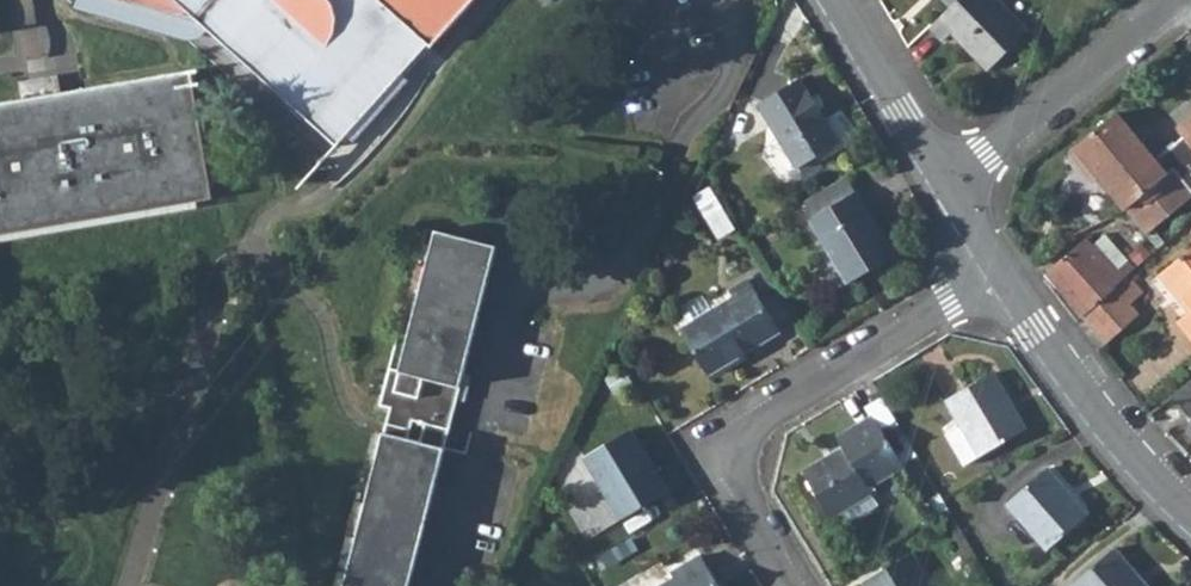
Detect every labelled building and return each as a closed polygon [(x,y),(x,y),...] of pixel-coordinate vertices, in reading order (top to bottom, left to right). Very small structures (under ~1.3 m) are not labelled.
[(28,63),(46,56),(37,0),(17,0),(28,63)] [(191,21),(197,23),(336,148),(425,46),(428,48),(471,0),(122,0),(191,21)] [(932,23),(945,36),(956,26),(977,47),(975,49),(988,64),(1029,26),(1004,0),(956,0),(952,3),(932,23)] [(0,104),(0,238),(214,200),(193,71),(0,104)] [(23,80),(26,95),(64,87),(61,72),(23,80)] [(801,77),(760,101),(798,167),(840,143),(801,77)] [(1074,147),(1100,180),(1124,210),(1146,235),(1190,197),(1190,191),(1172,170),(1166,176),(1117,114),(1074,147)] [(716,184),(699,192),(718,236),(736,229),(716,184)] [(857,192),(809,219),(846,281),(894,255),(857,192)] [(411,421),(448,430),(494,246),(432,230),(402,353),(391,351),(377,408),(388,411),(385,424),(409,430),(411,421)] [(1104,234),(1092,245),(1123,279),(1128,274),(1135,269),(1104,234)] [(1045,273),(1081,313),(1123,279),(1092,245),(1086,239),(1045,273)] [(1160,275),(1180,300),(1186,296),(1190,302),(1190,250),(1160,275)] [(1123,279),(1081,313),(1107,342),(1154,303),(1128,274),(1123,279)] [(731,297),(680,328),(708,374),(762,341),(761,338),(775,330),(744,278),(727,289),(731,297)] [(1177,321),(1190,337),(1190,310),(1177,321)] [(1081,313),(1075,319),(1098,349),(1107,342),(1081,313)] [(991,368),(947,396),(967,428),(952,438),(968,463),(1028,424),(998,378),(997,377),(991,368)] [(1172,394),(1190,416),(1190,379),(1172,394)] [(841,448),(801,474),(829,518),(870,493),(866,488),(901,466),(870,416),(835,438),(841,448)] [(628,430),(582,458),(618,519),(665,491),(628,430)] [(443,447),(383,432),(345,585),(409,585),(443,447)] [(1050,464),(1010,499),(1051,545),(1091,510),(1050,464)] [(1077,584),(1079,585),(1156,585),(1119,546),(1077,584)] [(658,585),(715,585),(696,555),(668,572),(671,578),(658,585)] [(860,585),(861,585),(927,585),(907,555),(860,585)]
